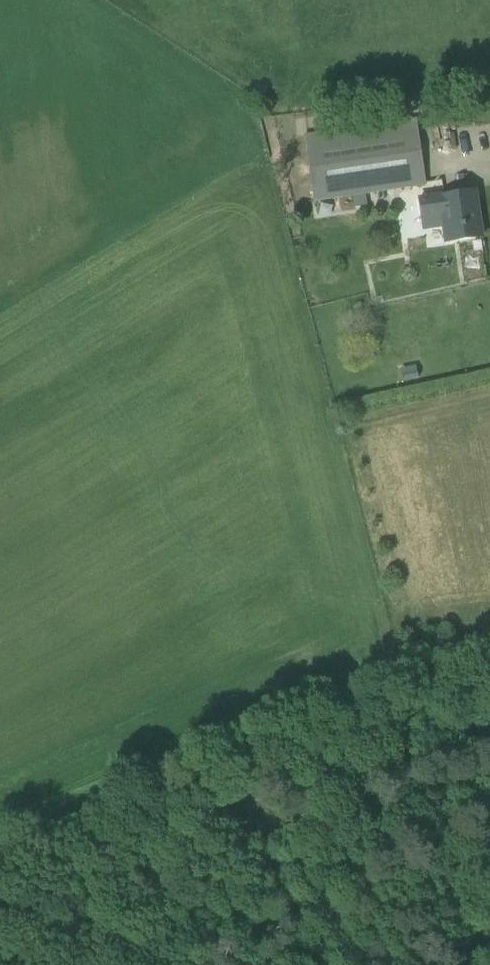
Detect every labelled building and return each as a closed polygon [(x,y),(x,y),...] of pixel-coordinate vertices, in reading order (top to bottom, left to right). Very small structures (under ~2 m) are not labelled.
[(304,135),(314,201),(425,184),(416,119),(304,135)] [(442,210),(446,241),(481,236),(475,190),(422,198),(424,216),(440,214),(439,211),(442,210)]
